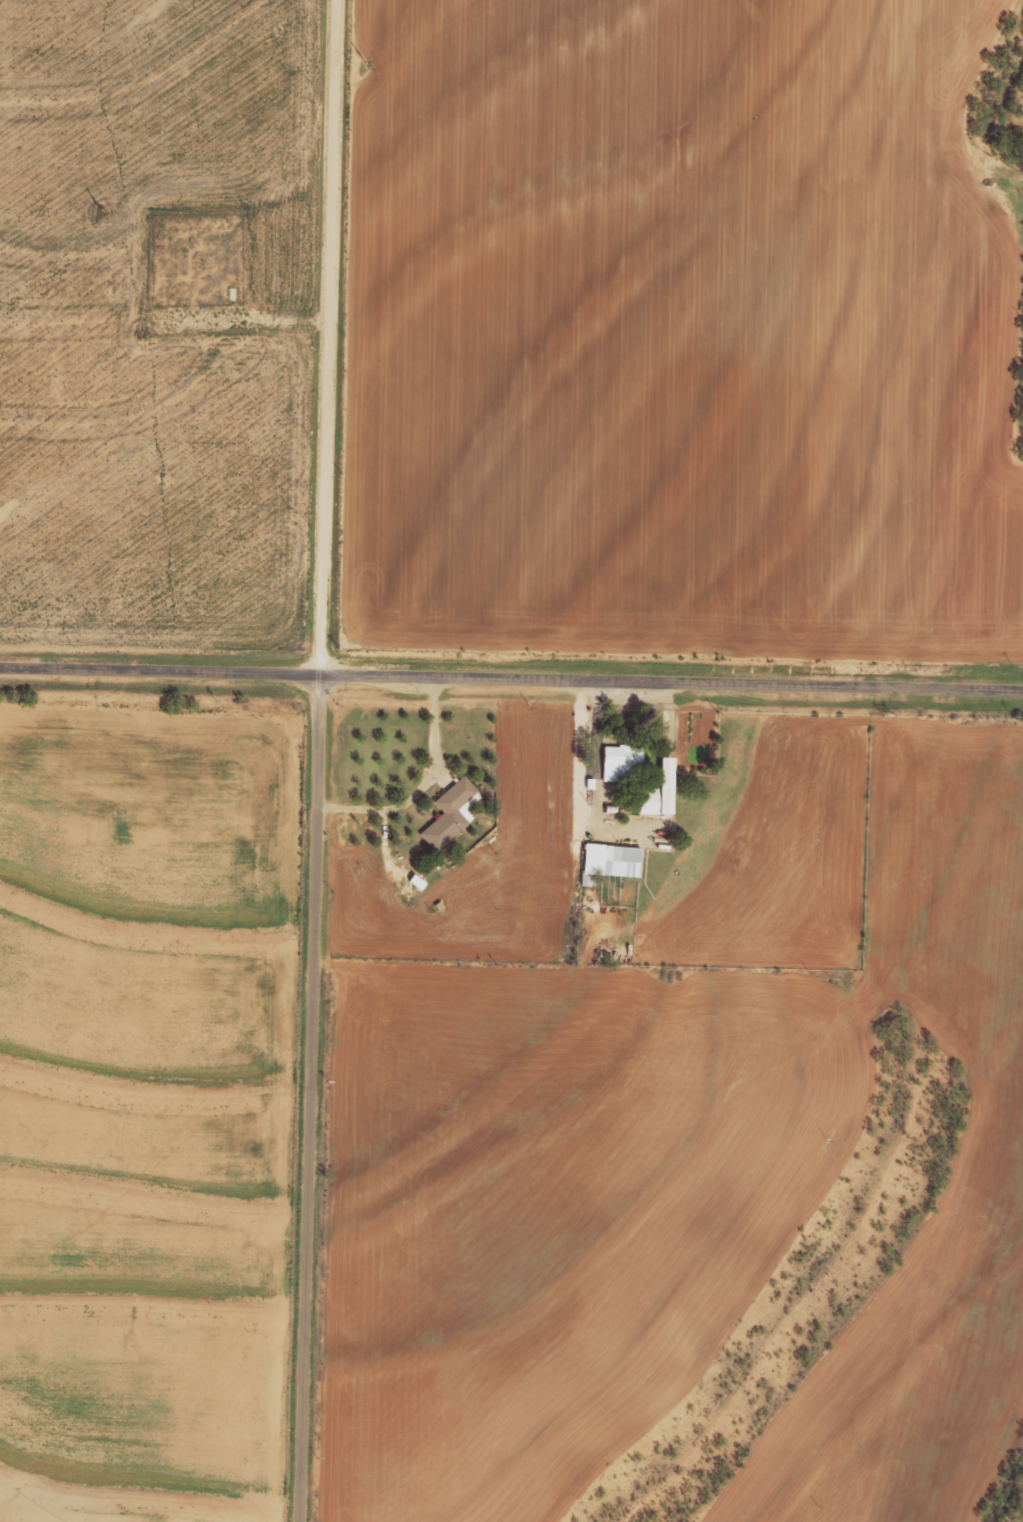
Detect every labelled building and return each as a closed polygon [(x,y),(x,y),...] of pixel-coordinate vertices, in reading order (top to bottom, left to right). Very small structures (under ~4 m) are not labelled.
[(637,746),(601,745),(600,780),(636,782),(637,746)] [(671,757),(656,757),(656,787),(639,787),(639,813),(671,813),(671,757)] [(431,801),(441,812),(417,832),(433,851),(473,818),(460,803),(475,790),(462,775),(431,801)] [(637,846),(581,843),(579,885),(593,886),(593,874),(636,876),(637,846)]
